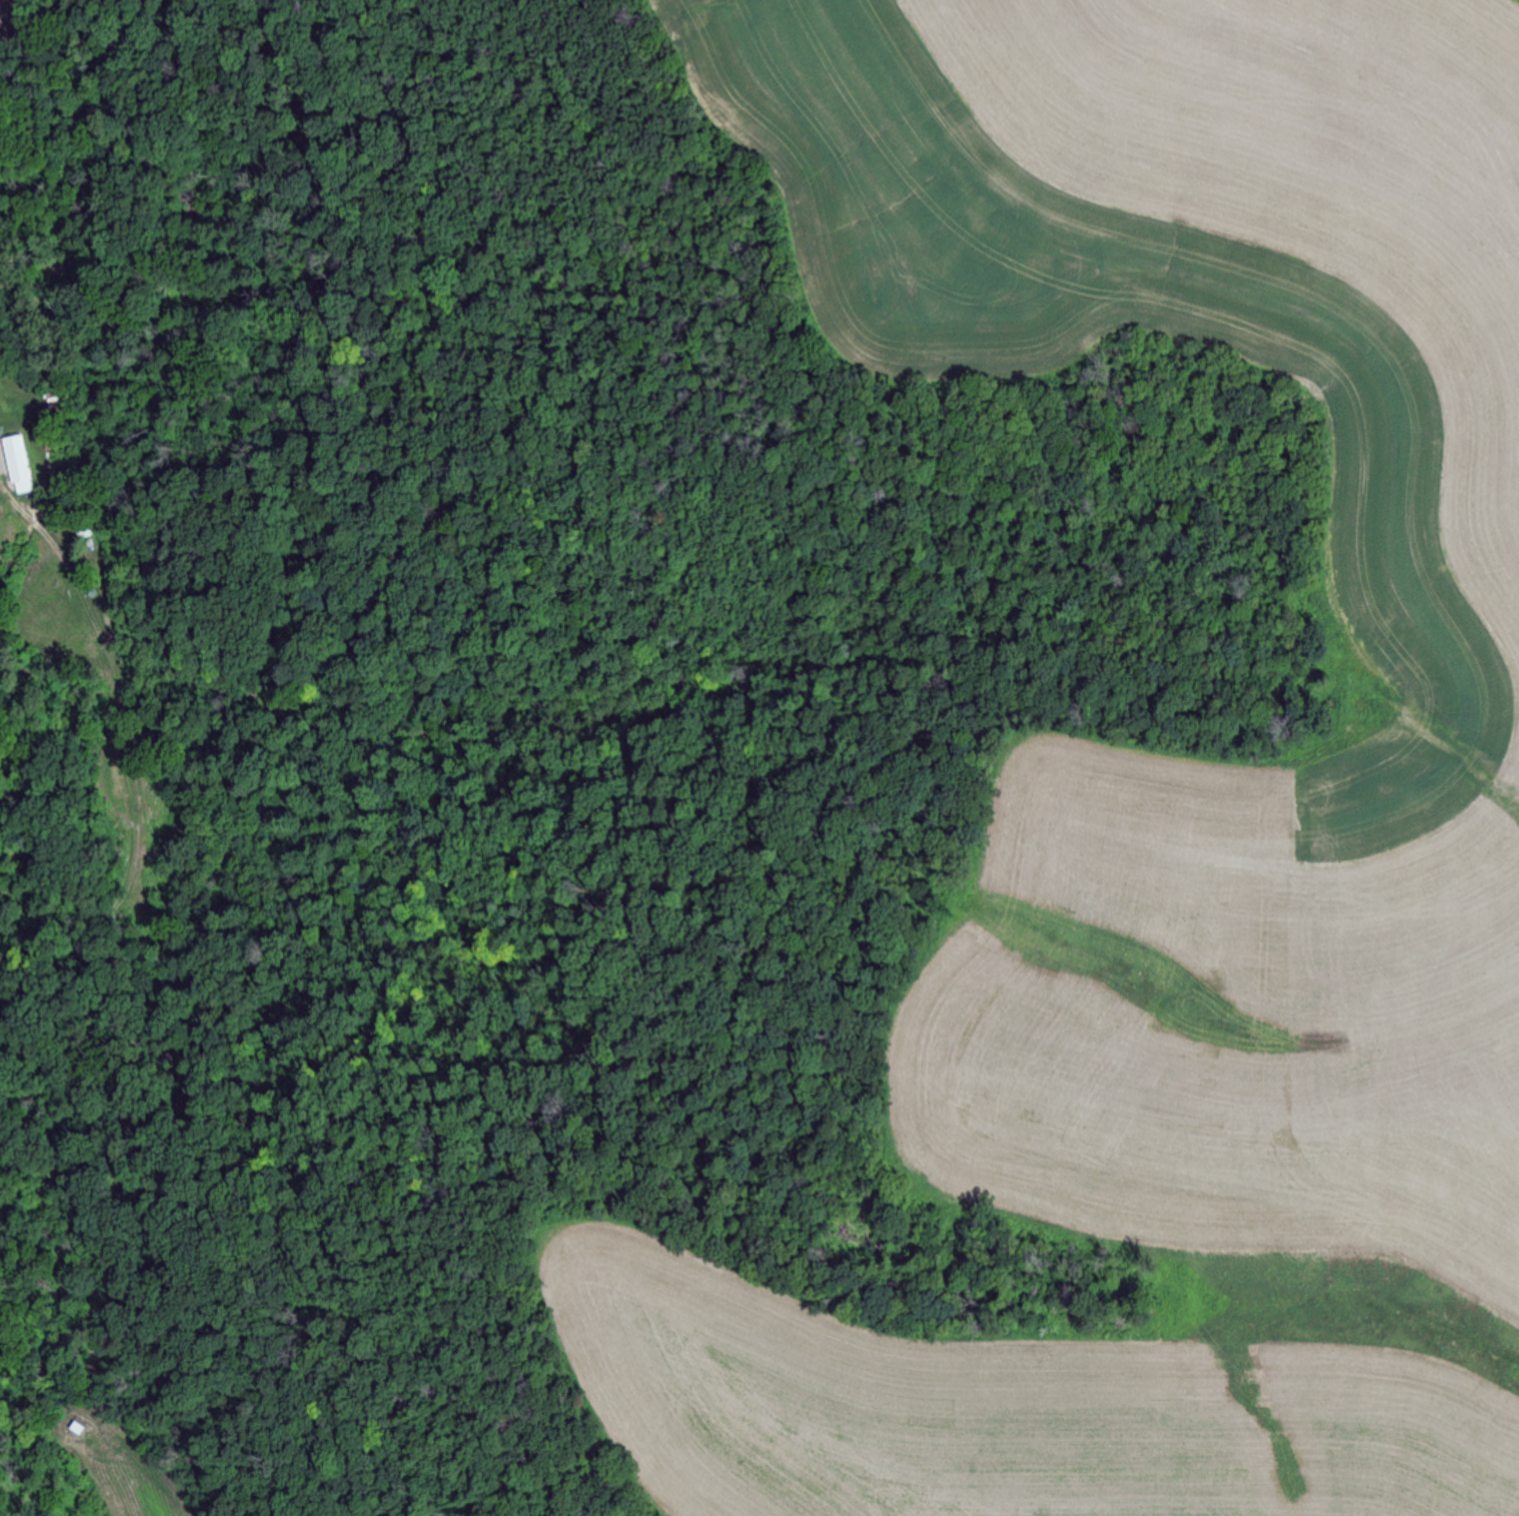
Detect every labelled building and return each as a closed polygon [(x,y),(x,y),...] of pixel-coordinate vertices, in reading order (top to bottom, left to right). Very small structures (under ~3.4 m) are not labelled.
[(28,437),(7,440),(16,497),(37,494),(28,437)] [(72,1430),(86,1438),(93,1427),(80,1419),(72,1430)]
